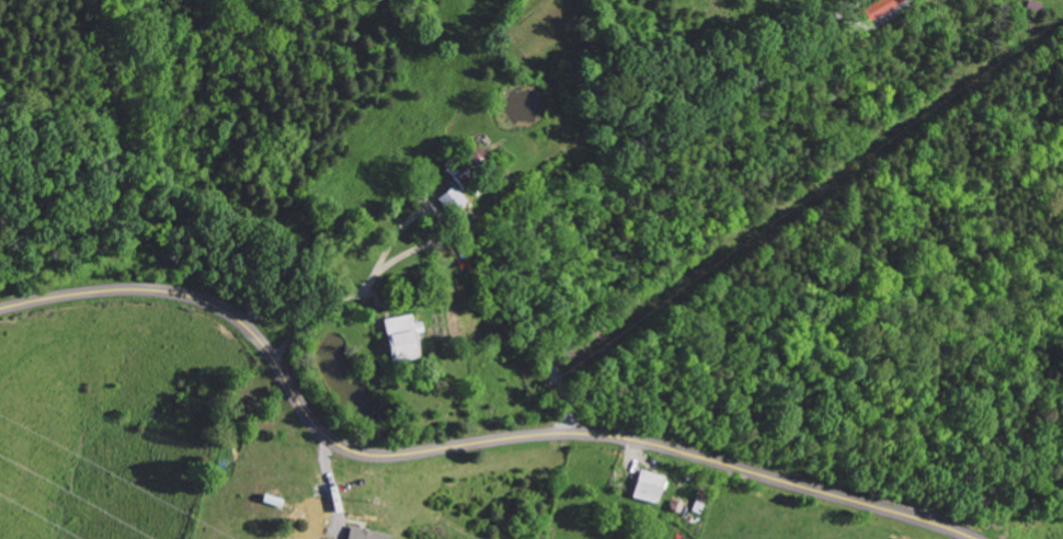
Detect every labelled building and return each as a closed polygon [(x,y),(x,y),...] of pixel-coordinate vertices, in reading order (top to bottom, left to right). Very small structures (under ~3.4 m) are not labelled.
[(464,200),(450,185),(435,199),(450,214),(464,200)] [(419,332),(418,321),(409,323),(408,314),(380,318),(386,360),(414,356),(410,333),(419,332)] [(663,475),(637,469),(631,498),(657,504),(663,475)] [(390,534),(348,526),(345,538),(389,538),(390,534)]
